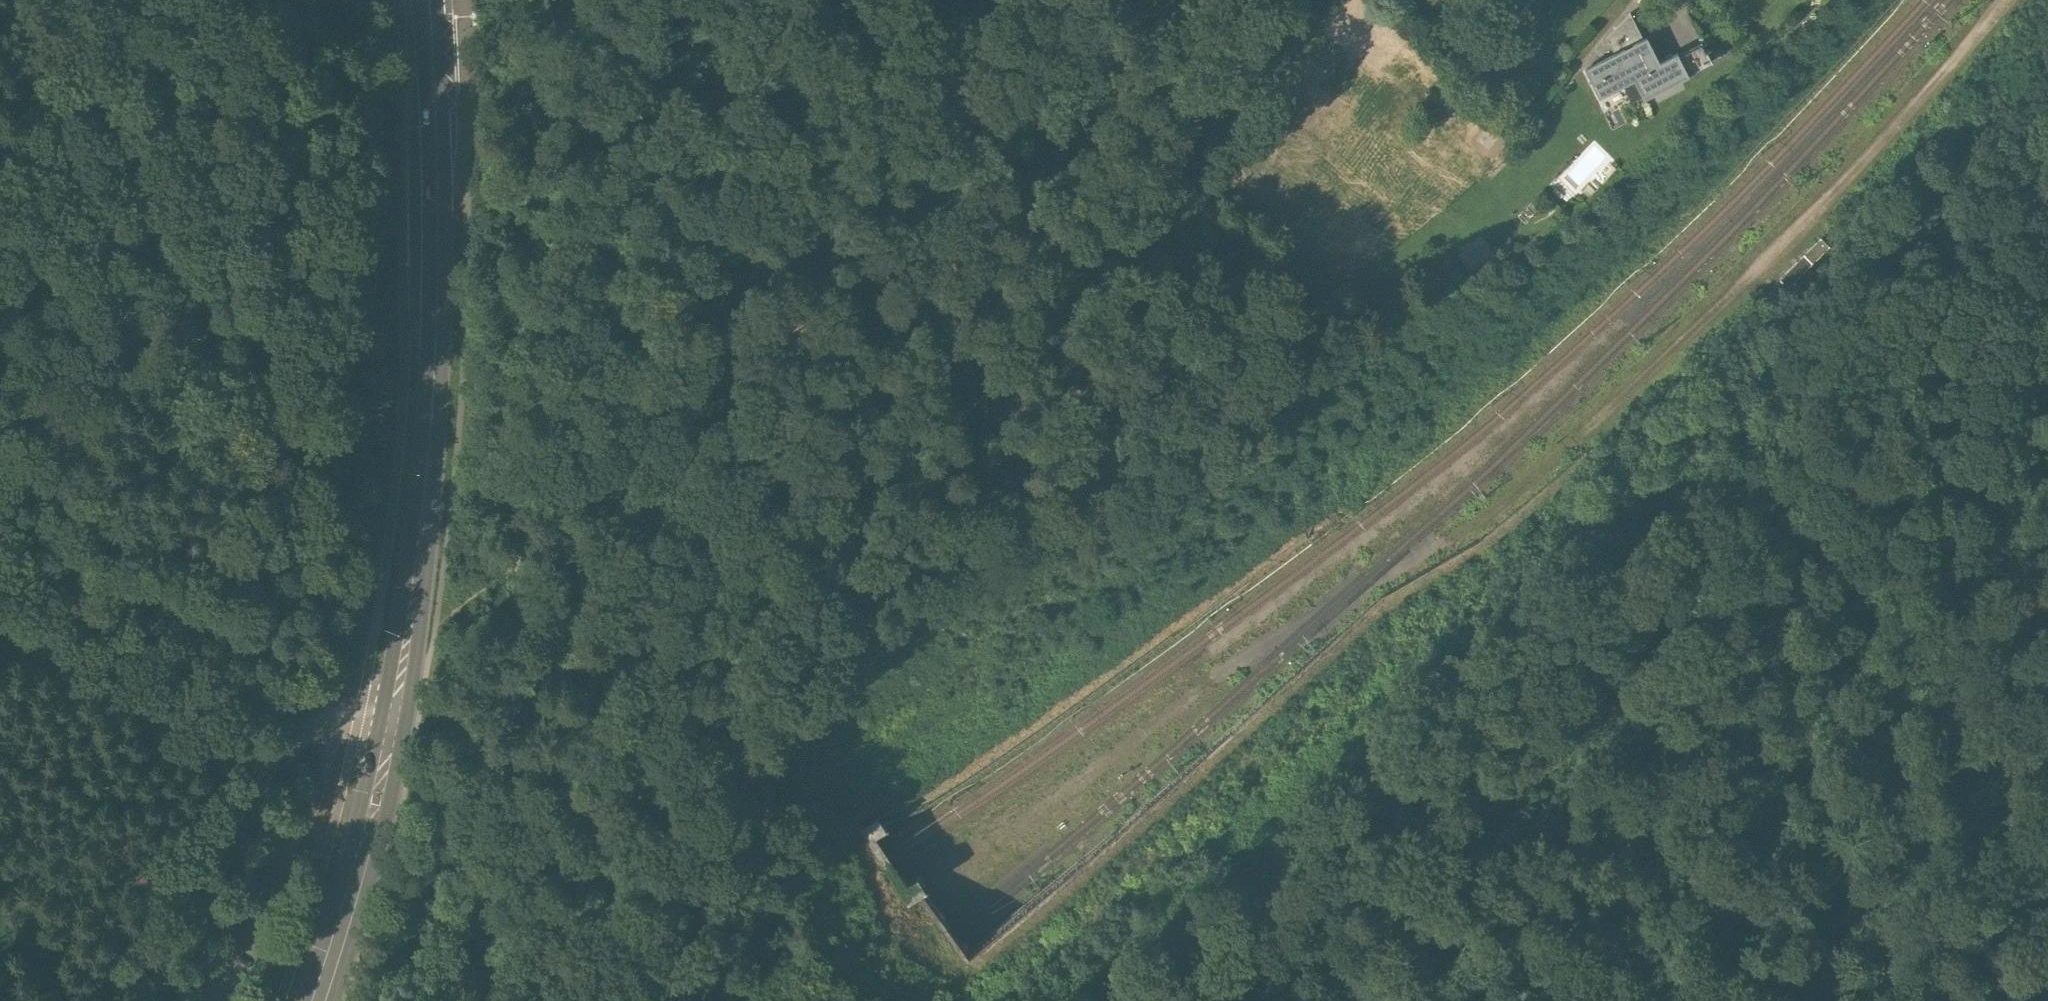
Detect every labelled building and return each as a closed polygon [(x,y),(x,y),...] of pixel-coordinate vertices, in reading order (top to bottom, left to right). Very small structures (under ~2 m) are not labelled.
[(1646,35),(1585,68),(1600,95),(1633,78),(1643,96),(1688,72),(1677,51),(1659,60),(1646,35)] [(1619,161),(1593,136),(1553,178),(1571,195),(1578,188),(1586,195),(1619,161)] [(1780,282),(1789,291),(1830,250),(1821,241),(1780,282)] [(878,829),(859,840),(909,917),(914,914),(927,906),(916,891),(907,897),(893,874),(877,850),(888,844),(878,829)]
